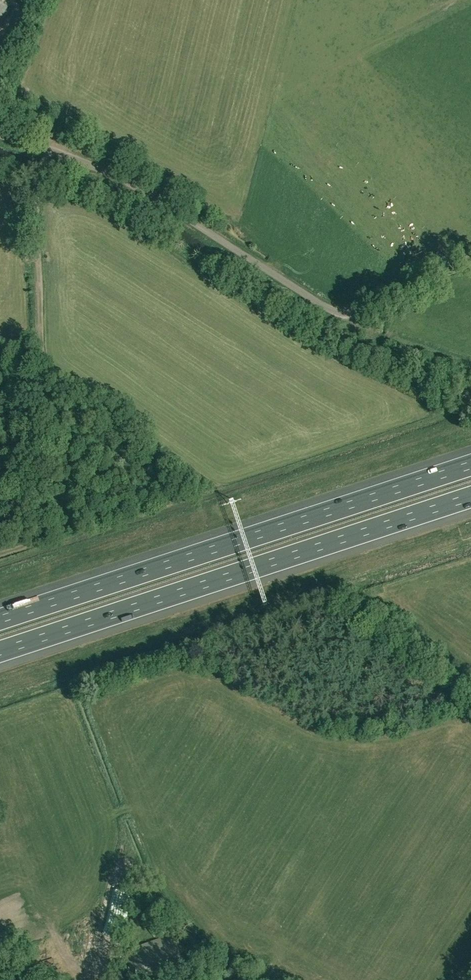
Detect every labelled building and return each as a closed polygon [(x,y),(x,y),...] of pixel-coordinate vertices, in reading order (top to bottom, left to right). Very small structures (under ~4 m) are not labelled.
[(251,527),(224,535),(226,541),(253,533),(251,527)] [(173,934),(125,951),(136,979),(141,979),(184,965),(173,934)]
